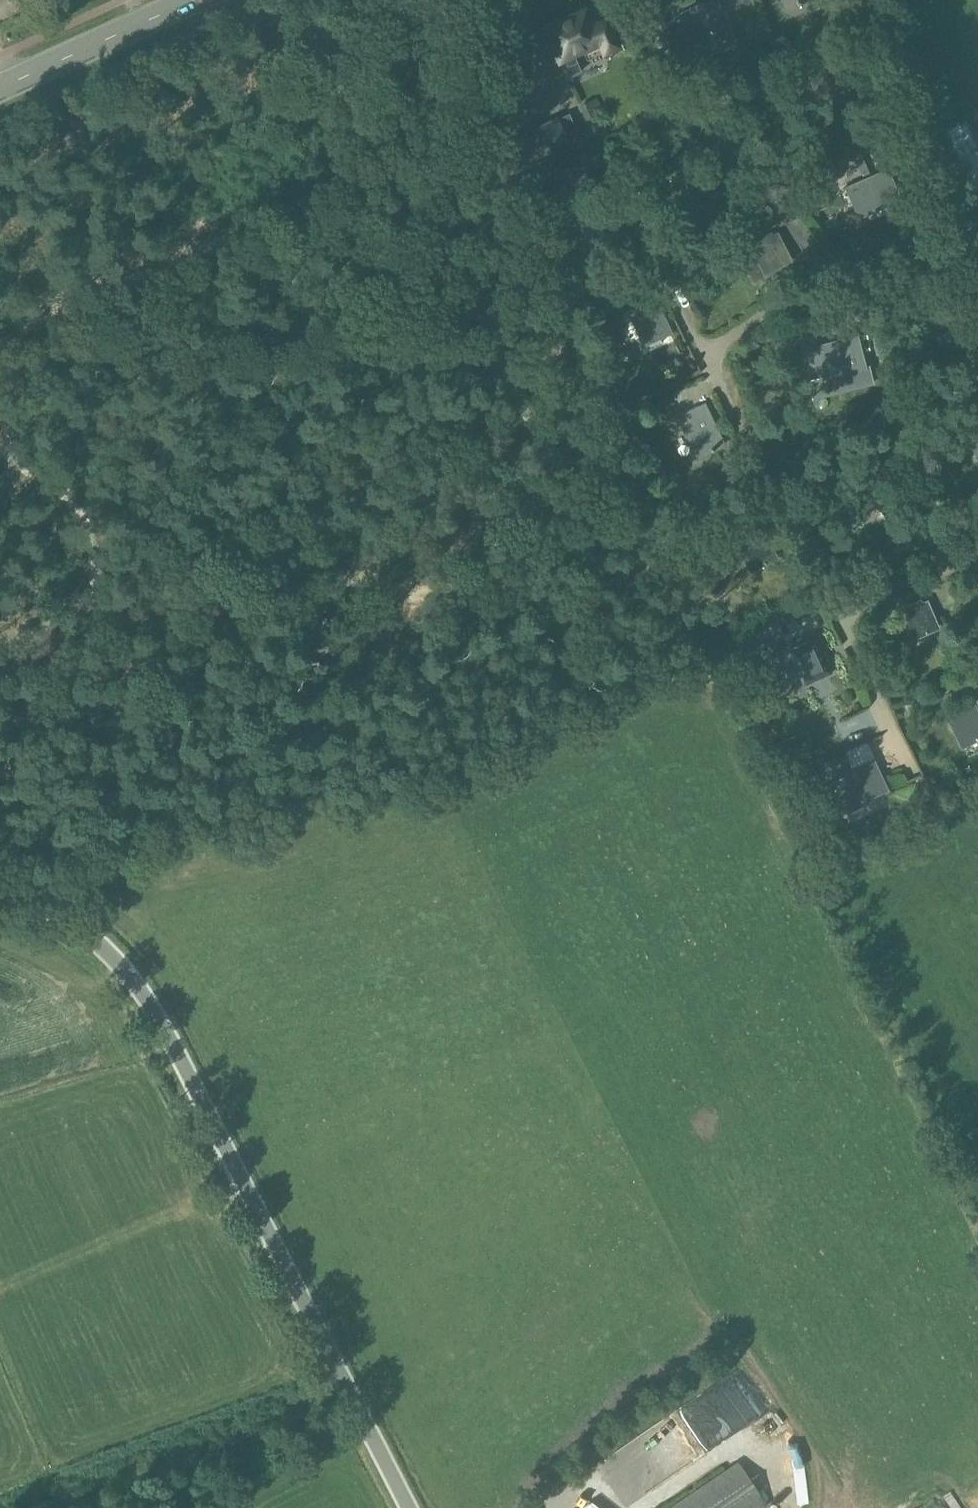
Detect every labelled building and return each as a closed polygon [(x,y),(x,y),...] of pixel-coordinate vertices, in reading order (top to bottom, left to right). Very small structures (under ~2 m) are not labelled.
[(725,0),(717,0),(698,7),(712,45),(738,34),(725,0)] [(584,10),(546,26),(567,76),(580,71),(573,53),(599,43),(603,52),(618,46),(605,15),(593,20),(590,12),(584,10)] [(836,60),(808,71),(820,102),(849,91),(836,60)] [(515,166),(567,142),(555,116),(503,140),(515,166)] [(977,170),(977,155),(969,157),(972,171),(977,170)] [(845,186),(858,219),(889,206),(876,177),(870,179),(869,177),(845,186)] [(764,275),(793,260),(778,230),(747,244),(764,275)] [(670,332),(657,304),(631,316),(644,343),(670,332)] [(811,346),(818,380),(867,369),(859,334),(811,346)] [(727,445),(706,402),(679,415),(685,426),(682,427),(697,459),(727,445)] [(872,471),(843,484),(860,516),(889,503),(872,471)] [(898,609),(911,640),(940,628),(928,599),(923,601),(922,598),(898,609)] [(789,650),(805,685),(832,673),(817,639),(789,650)] [(961,748),(977,741),(977,708),(976,704),(947,717),(961,748)] [(860,741),(838,749),(845,769),(868,760),(860,741)] [(875,798),(860,765),(832,777),(846,810),(875,798)] [(652,1431),(682,1467),(757,1404),(727,1368),(652,1431)] [(762,1459),(785,1454),(778,1420),(755,1424),(762,1459)] [(670,1507),(761,1507),(767,1504),(738,1461),(670,1507)]
